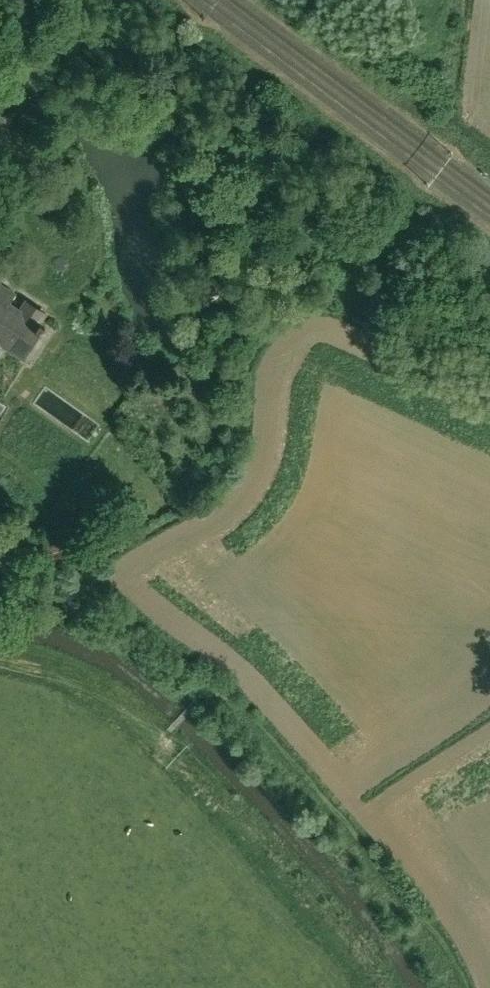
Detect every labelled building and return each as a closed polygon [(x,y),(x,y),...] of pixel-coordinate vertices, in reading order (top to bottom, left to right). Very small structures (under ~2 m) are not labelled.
[(5,346),(6,347),(12,337),(15,339),(15,338),(30,348),(39,333),(40,334),(45,326),(40,323),(46,313),(26,301),(20,310),(9,303),(15,294),(0,285),(0,354),(5,346)]
